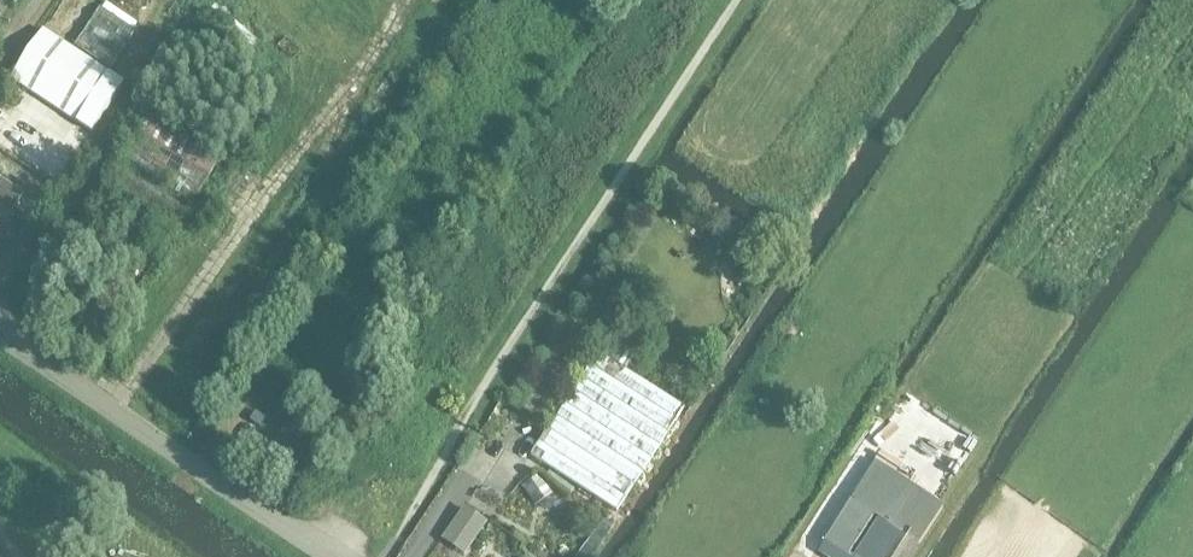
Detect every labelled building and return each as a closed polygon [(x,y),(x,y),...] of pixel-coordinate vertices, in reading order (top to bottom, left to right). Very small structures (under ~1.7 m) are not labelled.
[(75,46),(110,69),(136,29),(101,6),(75,46)] [(10,78),(92,131),(124,83),(43,29),(10,78)] [(225,150),(163,112),(151,105),(102,187),(174,232),(192,204),(225,150)] [(10,225),(16,216),(11,212),(23,195),(0,179),(0,237),(4,240),(13,227),(10,225)] [(602,353),(599,351),(530,456),(617,512),(685,406),(626,368),(634,354),(611,339),(602,353)] [(250,420),(259,427),(265,418),(256,411),(250,420)] [(944,506),(876,462),(818,551),(828,556),(912,556),(944,506)] [(538,474),(521,487),(535,505),(552,493),(538,474)] [(464,556),(488,523),(464,506),(440,539),(464,556)] [(608,532),(598,525),(574,556),(589,556),(608,532)]
